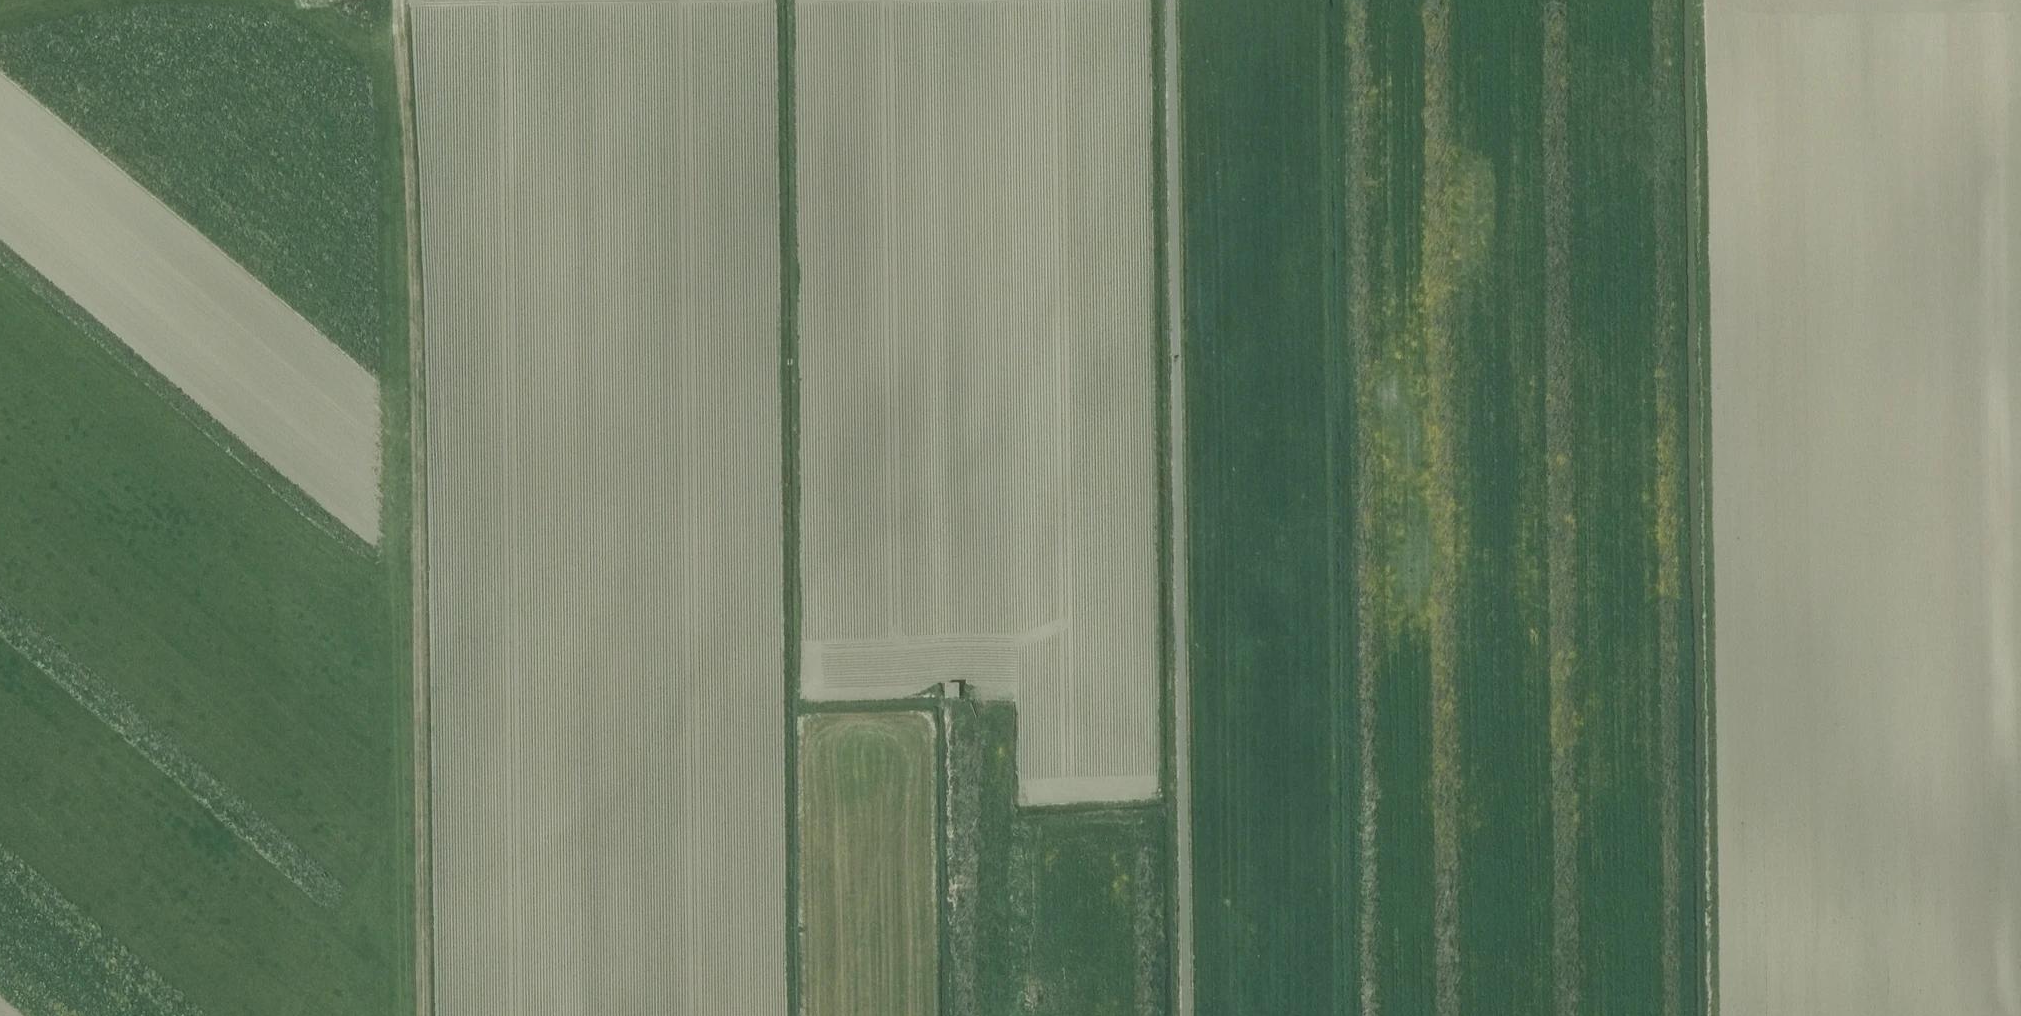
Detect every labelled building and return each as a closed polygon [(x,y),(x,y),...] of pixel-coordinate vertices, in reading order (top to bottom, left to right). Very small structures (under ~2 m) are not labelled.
[(960,688),(945,688),(945,700),(960,699),(960,688)]
